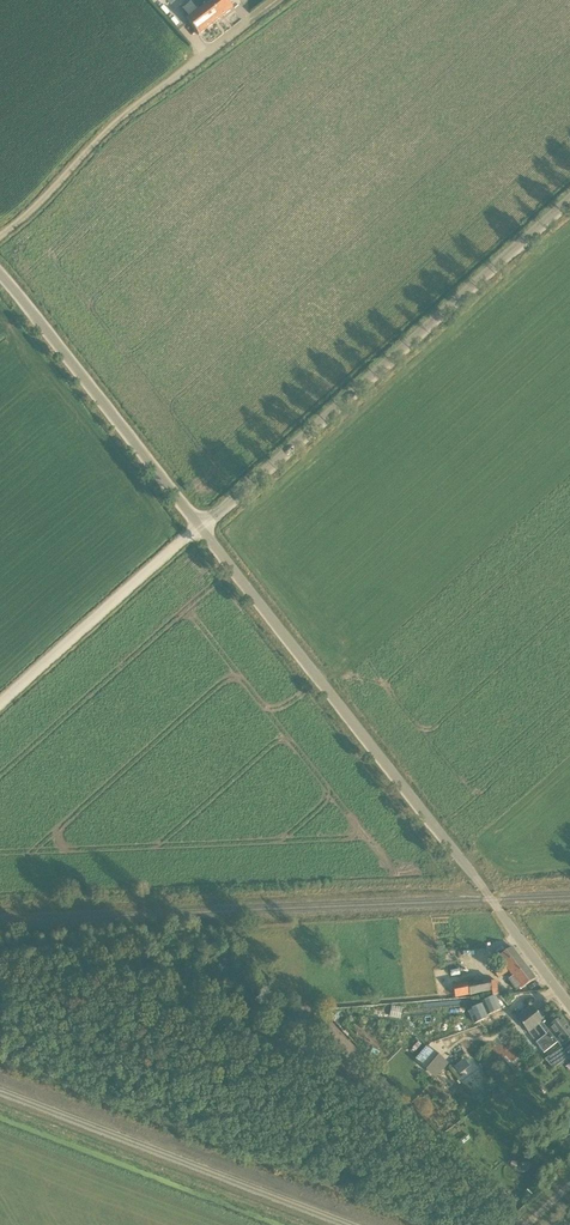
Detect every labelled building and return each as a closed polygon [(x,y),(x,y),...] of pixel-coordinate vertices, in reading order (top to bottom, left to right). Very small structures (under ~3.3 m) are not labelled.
[(208,3),(206,0),(202,0),(197,4),(201,10),(187,20),(191,26),(199,35),(220,18),(208,3)] [(233,8),(227,2),(229,0),(206,0),(208,3),(220,18),(233,8)] [(522,989),(526,986),(535,979),(512,947),(498,957),(504,965),(494,972),(499,979),(509,971),(522,989)] [(490,979),(453,987),(455,997),(468,995),(469,996),(492,992),(492,996),(498,995),(495,982),(490,983),(490,979)] [(478,1005),(470,1011),(484,1029),(507,1011),(506,1010),(509,1008),(506,1003),(503,1005),(499,1000),(483,1011),(478,1005)] [(532,1005),(516,1017),(528,1033),(539,1025),(544,1021),(542,1019),(532,1005)] [(569,1040),(569,1028),(561,1017),(552,1024),(546,1015),(542,1019),(544,1021),(539,1025),(546,1035),(536,1043),(544,1053),(557,1042),(561,1047),(569,1040)] [(561,1047),(544,1060),(545,1060),(552,1069),(556,1066),(556,1067),(564,1061),(563,1060),(568,1057),(569,1059),(569,1040),(561,1047)] [(447,1065),(426,1046),(413,1060),(435,1079),(447,1065)]
